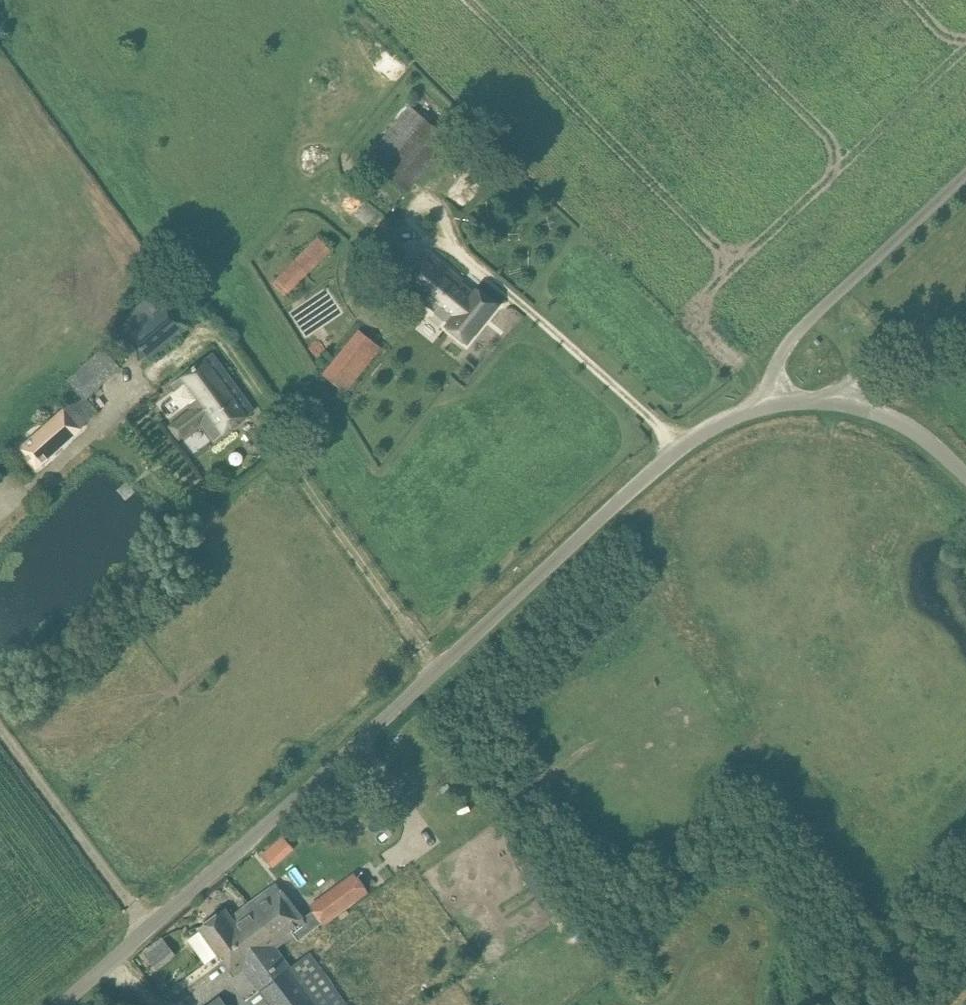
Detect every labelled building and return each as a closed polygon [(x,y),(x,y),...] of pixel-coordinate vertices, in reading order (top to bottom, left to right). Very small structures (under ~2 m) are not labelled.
[(386,174),(429,124),(410,108),(368,158),(386,174)] [(318,237),(276,279),(289,292),(331,250),(319,238),(318,237)] [(496,306),(481,293),(477,291),(475,294),(414,245),(391,274),(440,313),(455,294),(467,303),(448,327),(467,342),(496,306)] [(152,295),(109,330),(130,356),(133,354),(139,361),(146,356),(149,360),(192,326),(159,284),(149,292),(152,295)] [(346,393),(382,348),(359,331),(324,375),(346,393)] [(79,394),(114,361),(103,348),(67,381),(79,394)] [(216,439),(255,411),(213,354),(174,383),(193,408),(170,425),(180,438),(202,421),(216,439)] [(33,439),(20,451),(36,468),(49,456),(33,439)] [(261,853),(274,868),(296,848),(282,833),(261,853)] [(523,878),(536,897),(548,889),(534,870),(523,878)] [(324,925),(368,892),(353,875),(310,906),(314,911),(324,925)] [(276,885),(250,905),(279,944),(293,933),(300,942),(324,925),(314,911),(302,920),(276,885)] [(550,887),(548,889),(536,897),(550,919),(565,909),(550,887)] [(250,905),(231,918),(226,910),(201,928),(202,930),(188,940),(206,964),(220,954),(235,975),(244,968),(260,990),(247,1000),(251,1004),(349,1004),(310,953),(290,968),(274,948),(279,944),(250,905)] [(164,937),(137,953),(147,971),(174,955),(164,937)] [(232,988),(209,1004),(245,1004),(232,988)]
